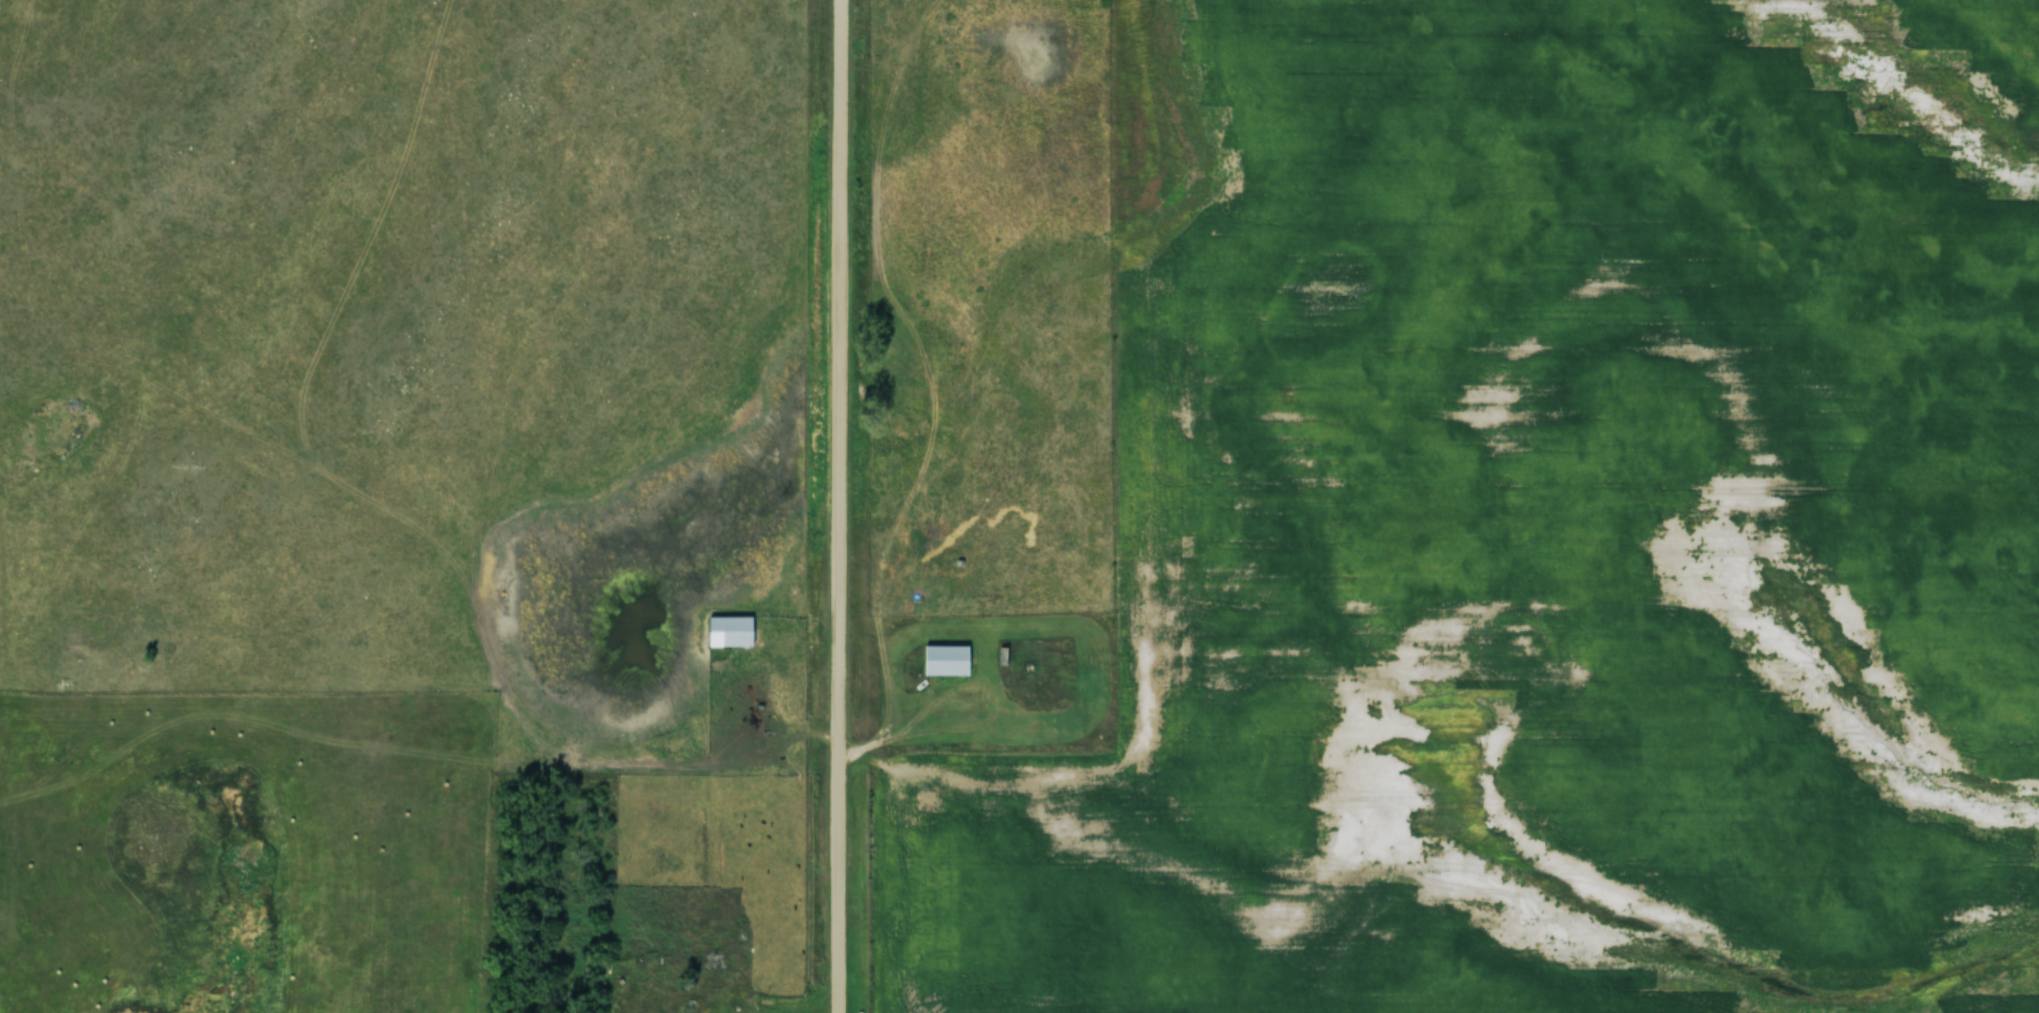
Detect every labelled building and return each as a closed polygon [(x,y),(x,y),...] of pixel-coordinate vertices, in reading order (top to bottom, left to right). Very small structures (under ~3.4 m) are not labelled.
[(753,615),(709,615),(709,645),(753,645),(753,615)] [(970,643),(925,643),(925,674),(970,674),(970,643)]
